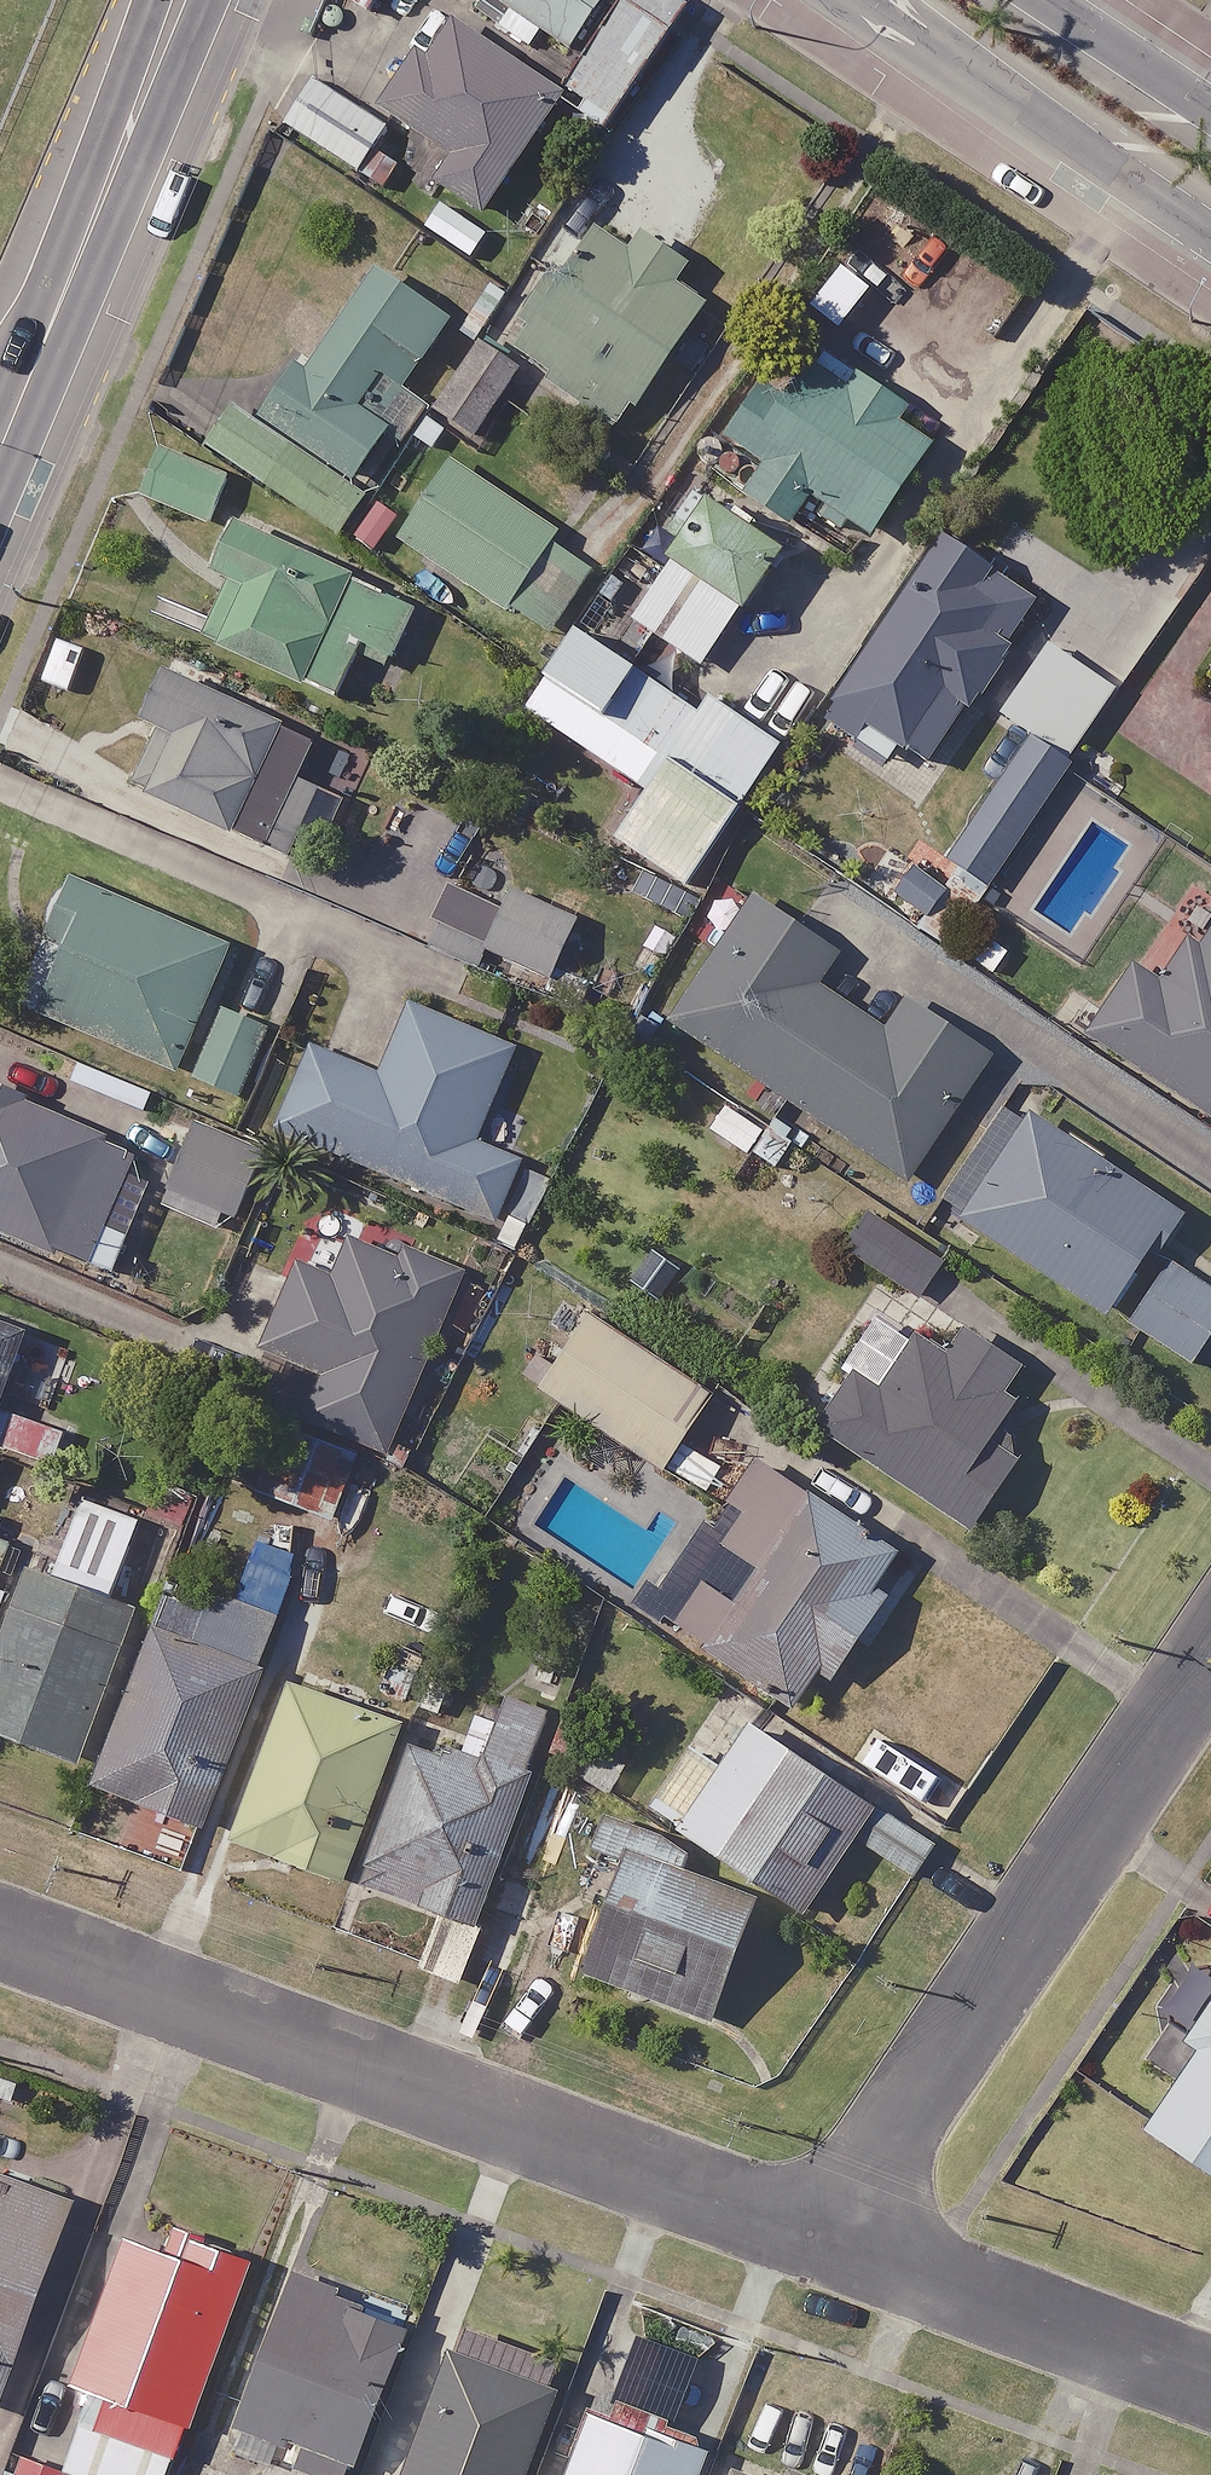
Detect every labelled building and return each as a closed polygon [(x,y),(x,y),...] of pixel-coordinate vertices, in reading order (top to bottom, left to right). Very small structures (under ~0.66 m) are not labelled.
[(363,17),(374,0),(336,0),(363,17)] [(566,54),(600,0),(599,0),(481,0),(566,54)] [(676,32),(632,0),(624,0),(565,83),(589,101),(581,113),(606,131),(676,32)] [(567,92),(448,12),(384,108),(457,156),(439,182),(486,213),(567,92)] [(415,145),(317,79),(288,121),(386,188),(415,145)] [(684,262),(619,217),(580,273),(561,279),(511,353),(622,429),(707,305),(671,281),(684,262)] [(303,366),(266,420),(240,402),(212,443),(347,536),(375,495),(354,481),(391,427),(361,406),(381,376),(404,391),(453,320),(381,271),(312,372),(303,366)] [(520,371),(483,345),(440,409),(477,435),(520,371)] [(853,394),(810,366),(787,401),(760,382),(726,433),(768,460),(747,491),(794,522),(814,492),(875,532),(934,444),(897,419),(906,406),(863,377),(853,394)] [(232,472),(167,446),(146,496),(212,523),(232,472)] [(559,530),(454,460),(402,538),(548,637),(594,569),(552,540),(559,530)] [(785,551),(712,501),(633,617),(705,667),(785,551)] [(418,608),(240,524),(218,572),(234,580),(207,638),(337,699),(359,652),(391,667),(418,608)] [(1041,602),(956,538),(826,713),(890,761),(905,742),(932,762),(1006,663),(999,658),(1041,602)] [(688,701),(580,627),(526,706),(650,791),(619,835),(689,883),(782,747),(697,689),(688,701)] [(321,732),(166,667),(146,716),(163,723),(135,789),(294,855),(305,828),(329,838),(345,799),(301,780),(321,732)] [(1035,732),(956,857),(950,867),(900,836),(872,881),(933,919),(928,926),(957,944),(996,883),(1016,895),(1035,866),(1014,853),(1075,757),(1035,732)] [(232,946),(75,880),(22,1004),(180,1070),(232,946)] [(505,905),(457,885),(439,928),(554,976),(580,914),(513,886),(505,905)] [(842,954),(757,897),(675,1020),(911,1179),(994,1055),(911,999),(888,1033),(820,987),(842,954)] [(1169,985),(1140,966),(1095,1032),(1210,1112),(1210,924),(1169,985)] [(516,1048),(412,1004),(382,1076),(315,1048),(281,1129),(498,1220),(522,1161),(477,1142),(516,1048)] [(271,1028),(223,1007),(193,1076),(242,1097),(271,1028)] [(0,1090),(0,1225),(120,1273),(154,1188),(125,1176),(137,1146),(0,1090)] [(771,1124),(729,1101),(712,1131),(754,1155),(771,1124)] [(1175,1210),(1019,1107),(952,1209),(1108,1312),(1175,1210)] [(261,1148),(177,1122),(157,1188),(240,1214),(261,1148)] [(415,1230),(411,1240),(361,1219),(328,1205),(267,1346),(276,1350),(256,1396),(389,1454),(475,1256),(415,1230)] [(946,1257),(869,1211),(847,1249),(923,1295),(946,1257)] [(1171,1258),(1131,1321),(1194,1362),(1210,1335),(1210,1283),(1171,1258)] [(715,1392),(591,1313),(543,1387),(668,1466),(715,1392)] [(947,1359),(881,1315),(846,1369),(856,1376),(822,1428),(974,1527),(1016,1462),(987,1443),(1033,1373),(966,1329),(947,1359)] [(27,1334),(0,1324),(0,1407),(27,1334)] [(354,1467),(283,1441),(264,1492),(335,1518),(354,1467)] [(898,1553),(768,1465),(695,1575),(667,1556),(639,1598),(797,1704),(820,1669),(833,1678),(887,1597),(874,1588),(898,1553)] [(258,1492),(218,1477),(195,1542),(235,1556),(258,1492)] [(83,1498),(53,1576),(36,1569),(0,1663),(0,1729),(75,1757),(132,1607),(114,1600),(144,1521),(83,1498)] [(285,1617),(216,1590),(196,1642),(156,1626),(95,1780),(204,1823),(285,1617)] [(565,1672),(522,1658),(502,1718),(478,1710),(462,1756),(413,1740),(366,1883),(441,1908),(421,1968),(465,1982),(472,1959),(512,1972),(540,1886),(499,1873),(565,1672)] [(405,1715),(297,1675),(238,1838),(346,1878),(405,1715)] [(880,1800),(721,1699),(651,1808),(810,1910),(880,1800)] [(650,1815),(605,1801),(588,1845),(621,1858),(576,1971),(713,2025),(764,1897),(637,1847),(650,1815)] [(913,1875),(938,1840),(887,1802),(861,1837),(913,1875)] [(1194,1950),(1155,2011),(1204,2041),(1149,2129),(1210,2168),(1210,1961),(1194,1950)] [(0,2174),(0,2408),(75,2201),(0,2174)] [(181,2228),(171,2253),(133,2239),(67,2416),(83,2422),(66,2467),(86,2474),(175,2474),(257,2256),(181,2228)] [(411,2328),(298,2281),(240,2423),(308,2451),(299,2472),(307,2474),(350,2474),(376,2413),(411,2328)] [(462,2326),(408,2474),(525,2474),(566,2364),(462,2326)] [(843,2405),(822,2462),(856,2474),(875,2474),(894,2423),(843,2405)] [(592,2407),(567,2474),(699,2474),(708,2450),(592,2407)] [(16,2456),(10,2474),(70,2474),(70,2473),(16,2456)]
